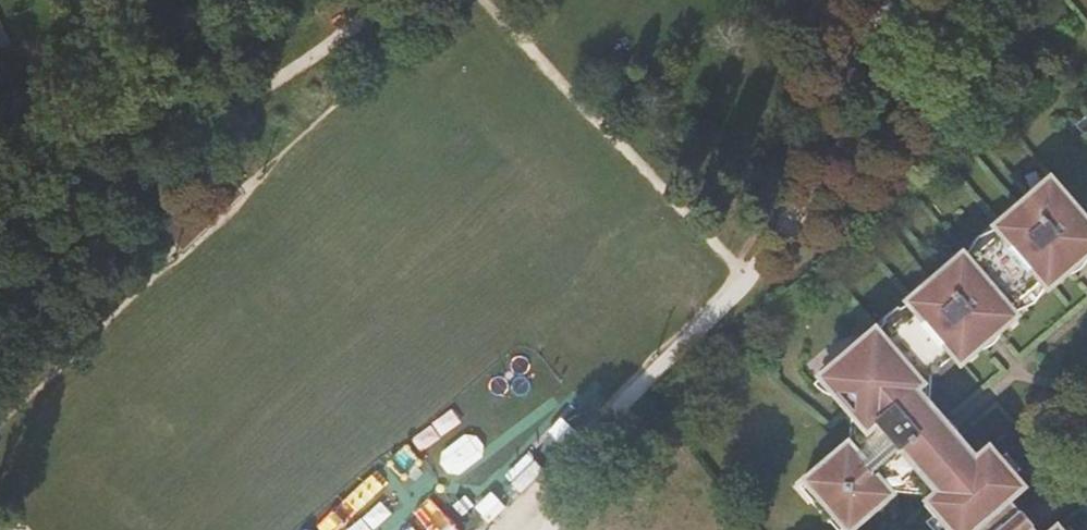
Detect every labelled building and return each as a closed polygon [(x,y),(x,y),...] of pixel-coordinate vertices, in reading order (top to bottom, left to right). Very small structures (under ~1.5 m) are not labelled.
[(0,13),(0,51),(13,46),(0,13)] [(1019,509),(1010,498),(1023,486),(991,449),(978,460),(959,438),(959,432),(957,428),(955,424),(951,421),(948,419),(945,418),(942,418),(912,384),(928,370),(933,375),(957,354),(963,361),(1017,315),(1011,308),(1043,280),(1050,287),(1086,255),(1086,220),(1052,180),(1037,193),(1040,196),(1034,198),(1025,205),(1021,209),(1017,217),(1014,214),(999,226),(1005,233),(971,262),(965,255),(911,301),(918,308),(884,337),(878,330),(865,340),(864,339),(835,364),(830,383),(869,428),(816,473),(818,476),(816,497),(812,500),(830,522),(835,518),(845,529),(849,529),(911,477),(930,500),(926,504),(948,529),(990,529),(1019,509)]
